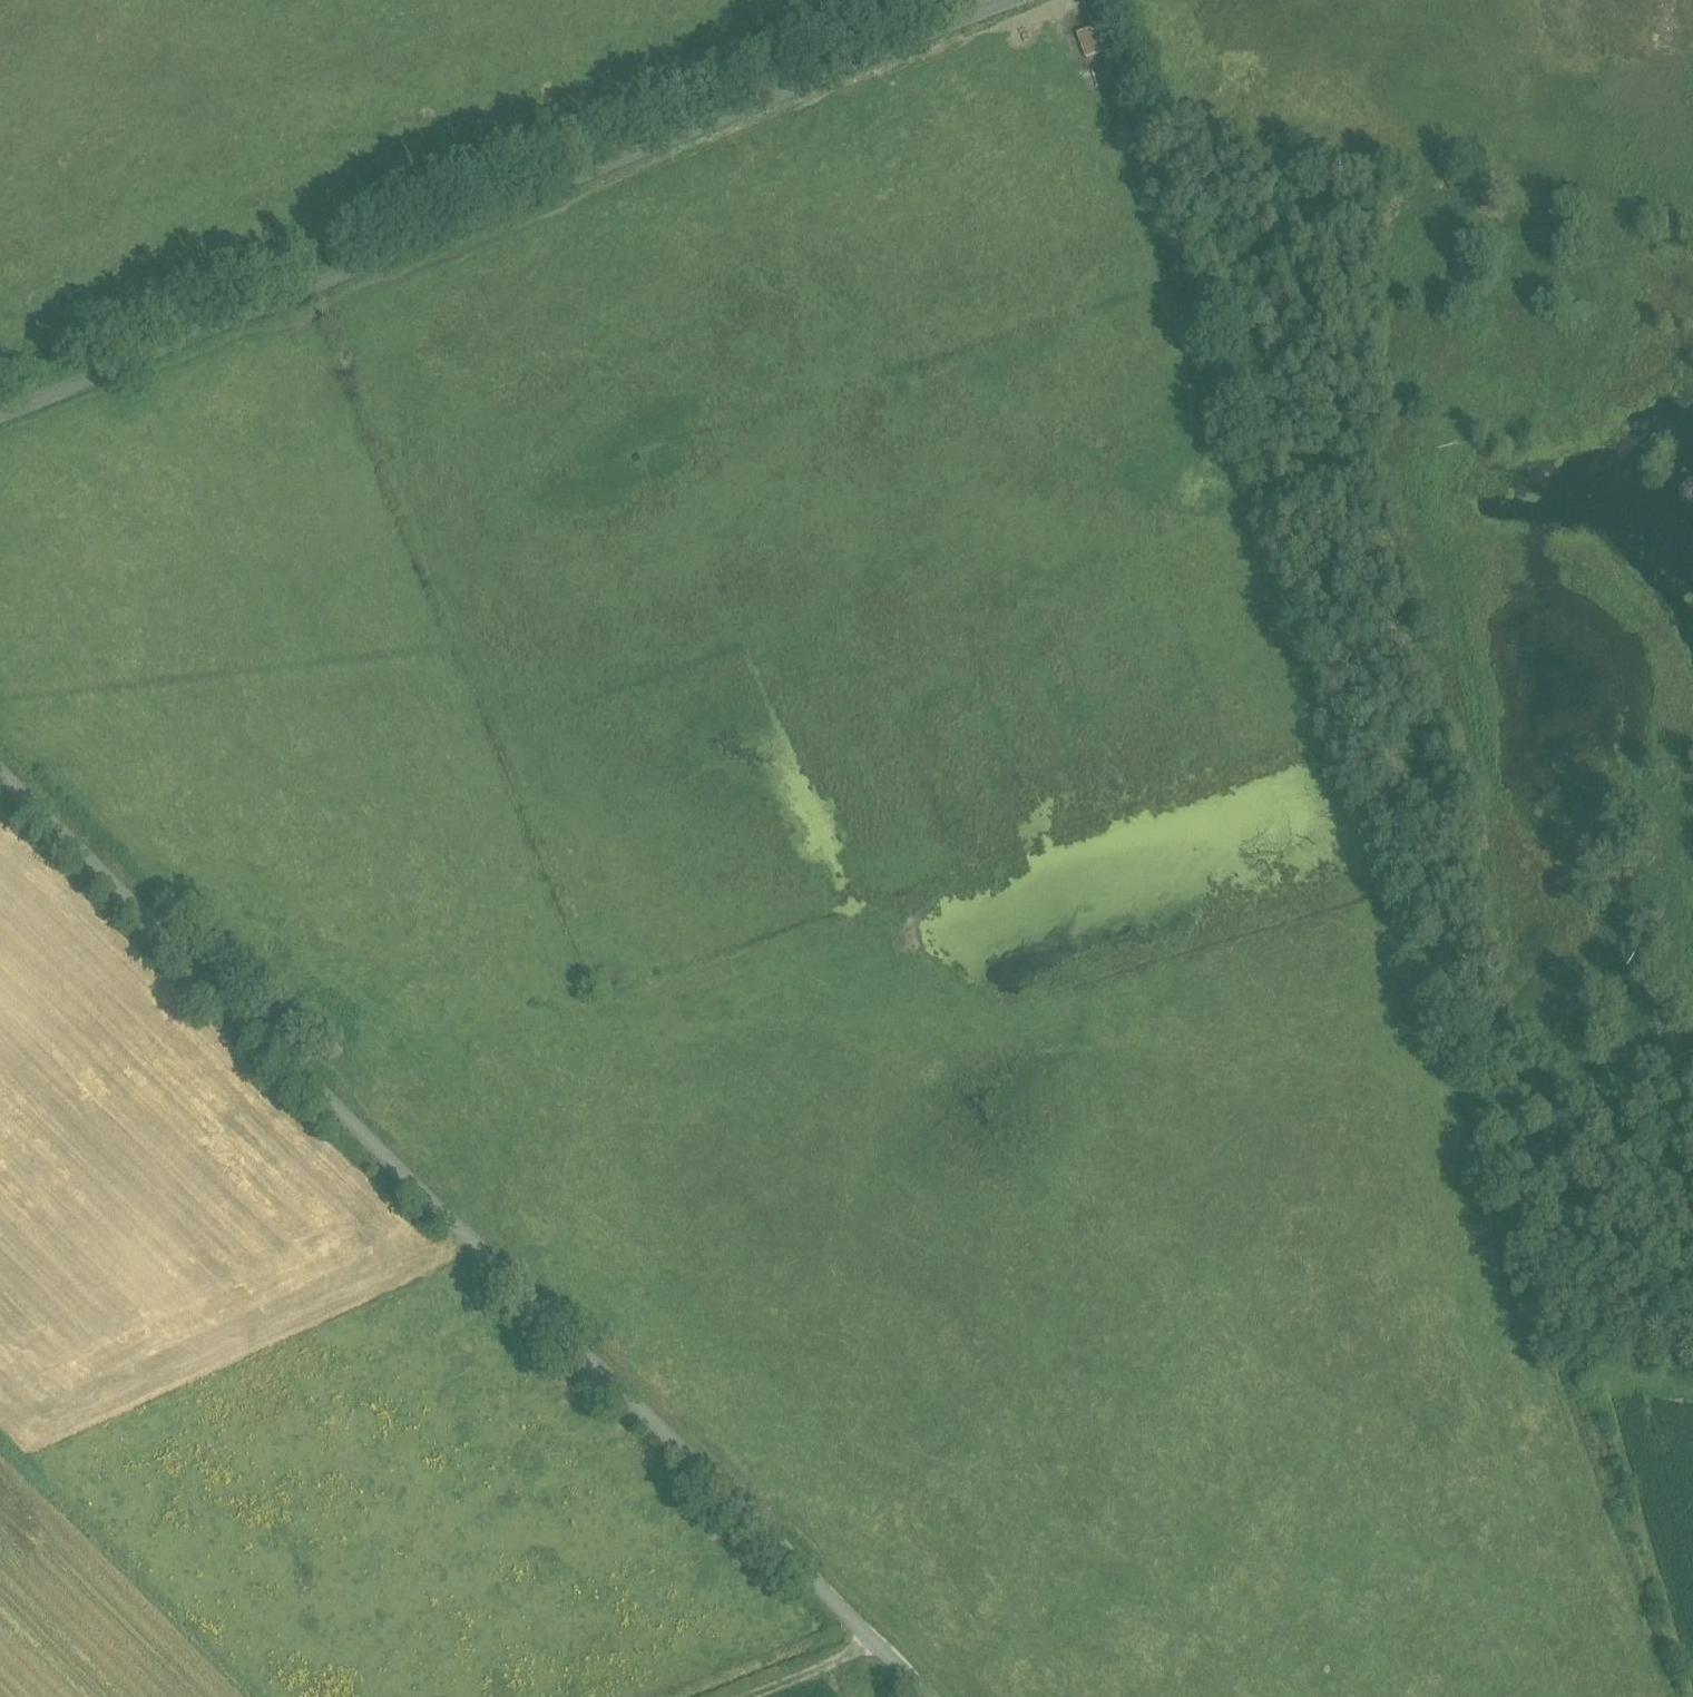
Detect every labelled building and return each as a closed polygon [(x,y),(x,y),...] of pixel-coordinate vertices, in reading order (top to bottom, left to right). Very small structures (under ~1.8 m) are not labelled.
[(1084,56),(1102,53),(1098,27),(1079,30),(1084,56)]
